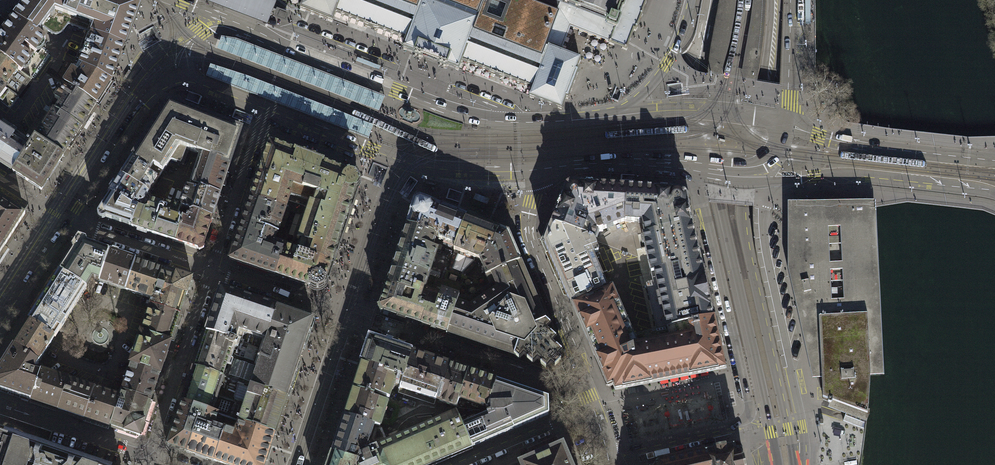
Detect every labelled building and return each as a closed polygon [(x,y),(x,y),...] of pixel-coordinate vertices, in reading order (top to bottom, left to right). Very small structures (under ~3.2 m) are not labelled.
[(42,27),(51,34),(55,35),(59,35),(62,33),(64,31),(68,25),(87,32),(125,46),(127,39),(141,4),(131,0),(27,0),(19,10),(17,13),(15,16),(14,17),(37,34),(38,33),(40,30),(42,27)] [(205,3),(267,27),(277,1),(276,0),(196,0),(205,3)] [(637,27),(639,22),(641,16),(642,17),(643,14),(642,14),(643,12),(647,0),(304,0),(300,10),(332,22),(335,14),(365,25),(364,27),(366,28),(367,26),(370,28),(374,29),(374,30),(376,31),(377,30),(406,41),(403,49),(405,50),(406,50),(407,50),(410,51),(414,53),(413,54),(414,54),(414,56),(421,59),(421,57),(430,60),(439,64),(438,66),(445,68),(446,67),(447,67),(447,66),(452,67),(455,69),(456,69),(455,69),(458,70),(461,62),(491,73),(490,75),(493,76),(493,75),(497,76),(500,77),(500,79),(502,80),(503,78),(532,89),(529,97),(533,99),(545,103),(561,110),(563,104),(565,99),(566,98),(568,99),(578,72),(576,71),(581,60),(561,52),(566,39),(570,28),(590,35),(609,42),(608,43),(614,45),(617,47),(626,50),(634,31),(636,32),(637,29),(637,30),(638,27),(637,27)] [(285,13),(278,11),(276,14),(275,16),(282,19),(285,13)] [(11,21),(2,33),(33,55),(45,39),(38,33),(37,34),(14,17),(11,21)] [(111,80),(125,46),(87,32),(75,63),(77,64),(111,81),(111,80)] [(33,55),(2,33),(0,36),(0,56),(21,71),(33,55)] [(379,111),(385,96),(236,39),(221,37),(217,49),(379,111)] [(748,75),(757,76),(761,55),(752,54),(748,75)] [(18,97),(31,79),(21,71),(0,56),(0,84),(18,97)] [(96,105),(111,81),(77,64),(64,84),(96,105)] [(368,139),(373,126),(247,77),(210,65),(206,76),(368,139)] [(10,109),(18,97),(0,84),(0,101),(10,109)] [(81,128),(96,105),(64,84),(49,107),(54,110),(81,128)] [(158,176),(160,176),(165,167),(166,167),(171,160),(180,164),(186,149),(200,154),(190,185),(191,186),(220,195),(230,166),(241,131),(205,117),(168,103),(148,134),(143,141),(132,159),(158,176)] [(63,156),(81,128),(54,110),(50,116),(42,111),(28,134),(34,138),(34,137),(63,156)] [(0,126),(0,163),(12,171),(29,145),(14,135),(17,131),(3,122),(0,126)] [(41,190),(63,156),(34,137),(34,138),(29,145),(12,171),(41,190)] [(295,151),(269,141),(250,198),(250,199),(286,210),(287,206),(306,212),(297,239),(301,241),(298,251),(332,262),(340,239),(352,201),(356,189),(358,185),(359,183),(359,179),(358,176),(356,174),(353,173),(351,172),(348,172),(308,156),(295,151)] [(132,159),(121,176),(148,194),(160,176),(158,176),(132,159)] [(110,193),(131,206),(134,206),(136,203),(138,205),(140,206),(148,194),(121,176),(115,185),(113,183),(109,189),(111,191),(110,193)] [(624,222),(626,186),(567,183),(553,219),(551,223),(593,240),(595,236),(597,231),(610,227),(611,231),(624,226),(624,222)] [(214,213),(220,195),(191,186),(190,188),(187,187),(180,206),(182,209),(188,211),(189,213),(190,214),(194,212),(212,218),(214,213)] [(645,235),(693,225),(686,190),(626,186),(624,222),(642,222),(645,235)] [(131,206),(110,193),(106,200),(103,204),(98,212),(97,215),(98,217),(99,218),(101,219),(104,219),(106,218),(119,223),(131,227),(138,207),(134,206),(131,206)] [(0,198),(0,243),(4,246),(25,214),(0,198)] [(285,246),(278,244),(275,239),(279,227),(280,227),(286,210),(250,199),(247,208),(229,260),(239,263),(267,272),(276,275),(285,246)] [(411,213),(407,225),(434,234),(435,235),(437,234),(439,238),(456,245),(466,217),(445,209),(419,199),(418,199),(417,199),(416,200),(415,201),(413,207),(411,212),(411,213)] [(131,227),(154,234),(163,206),(150,201),(149,202),(147,209),(145,210),(138,207),(131,227)] [(163,206),(154,234),(175,242),(181,223),(177,221),(179,217),(178,217),(181,210),(179,209),(164,204),(163,206)] [(870,206),(790,206),(790,268),(815,377),(820,377),(821,397),(865,414),(868,374),(878,374),(870,206)] [(203,247),(212,218),(194,212),(190,214),(189,213),(187,220),(179,217),(177,221),(181,223),(175,242),(198,249),(199,251),(204,249),(203,247)] [(492,250),(499,230),(488,225),(487,225),(466,217),(456,245),(454,249),(464,254),(464,256),(471,259),(472,256),(480,259),(481,259),(484,255),(487,248),(492,250)] [(593,240),(551,223),(544,242),(571,303),(608,288),(603,279),(608,277),(593,240)] [(434,234),(407,225),(398,254),(412,259),(413,255),(418,256),(419,253),(424,255),(423,258),(433,261),(437,249),(432,247),(435,236),(435,235),(434,234)] [(651,273),(701,261),(693,225),(645,235),(642,235),(651,273)] [(489,274),(520,261),(514,246),(508,235),(507,233),(503,231),(499,230),(492,250),(487,248),(484,255),(481,259),(480,259),(485,272),(487,271),(488,273),(485,275),(485,276),(489,274)] [(86,288),(92,279),(99,281),(109,251),(96,246),(87,243),(86,239),(78,237),(71,247),(73,251),(70,255),(59,271),(86,288)] [(298,251),(285,246),(276,275),(297,282),(310,287),(311,286),(312,288),(314,288),(315,289),(317,289),(319,289),(321,288),(323,287),(324,286),(325,284),(326,282),(326,280),(325,278),(326,278),(327,276),(332,262),(298,251)] [(112,252),(109,251),(99,281),(125,290),(135,261),(136,260),(126,257),(117,254),(118,251),(112,249),(112,252)] [(418,256),(413,255),(412,259),(411,262),(415,264),(414,268),(419,269),(420,266),(430,269),(433,261),(423,258),(424,255),(419,253),(418,256)] [(412,259),(398,254),(388,284),(412,292),(414,288),(415,289),(416,286),(432,291),(436,278),(428,275),(430,269),(420,266),(419,269),(414,268),(415,264),(411,262),(412,259)] [(152,299),(162,270),(143,263),(135,261),(125,290),(152,299)] [(459,297),(447,332),(481,344),(486,345),(549,367),(554,367),(558,364),(561,359),(560,354),(531,287),(520,261),(489,274),(485,276),(490,286),(469,300),(459,297)] [(656,330),(713,317),(710,303),(703,270),(701,261),(651,273),(653,282),(646,284),(656,330)] [(176,274),(162,270),(152,299),(150,305),(179,314),(184,298),(186,294),(187,294),(192,278),(176,273),(176,274)] [(86,288),(59,271),(34,311),(31,315),(28,320),(55,337),(58,333),(60,328),(86,288)] [(412,292),(388,284),(383,296),(380,306),(378,307),(381,312),(382,311),(417,323),(446,332),(447,332),(459,297),(458,296),(461,284),(445,279),(444,280),(436,278),(432,291),(416,286),(415,289),(414,288),(412,292)] [(656,330),(633,336),(612,286),(608,288),(571,303),(577,317),(597,365),(606,387),(613,385),(616,391),(621,389),(681,377),(726,369),(720,343),(713,317),(656,330)] [(208,324),(194,367),(240,382),(287,397),(294,376),(313,319),(263,302),(220,288),(208,324)] [(141,332),(171,342),(178,320),(177,320),(178,317),(179,314),(150,305),(141,332)] [(25,324),(13,344),(39,361),(55,337),(28,320),(25,324)] [(169,348),(171,342),(141,332),(140,332),(137,340),(137,339),(132,355),(131,359),(130,363),(131,363),(160,372),(160,373),(162,369),(163,365),(164,362),(164,363),(168,352),(167,352),(169,348)] [(398,348),(369,338),(365,350),(361,362),(385,370),(384,373),(396,377),(393,386),(400,388),(412,352),(398,348)] [(35,368),(39,361),(13,344),(0,364),(0,380),(35,368)] [(442,386),(449,365),(412,352),(400,388),(400,390),(403,391),(404,389),(412,392),(411,396),(422,400),(424,396),(436,400),(440,385),(442,386)] [(385,370),(361,362),(352,388),(374,395),(375,393),(389,398),(393,386),(396,377),(384,373),(385,370)] [(154,389),(160,372),(131,363),(122,390),(150,400),(154,389)] [(456,407),(467,371),(449,365),(442,386),(438,400),(456,407)] [(185,395),(182,403),(211,412),(217,395),(234,400),(240,382),(194,367),(185,395)] [(35,368),(0,380),(0,389),(25,398),(30,400),(40,370),(35,368)] [(40,370),(30,400),(58,409),(68,379),(40,370)] [(490,399),(496,380),(467,371),(456,407),(479,410),(481,406),(486,407),(490,399)] [(94,388),(68,379),(58,409),(62,410),(84,418),(94,388)] [(462,423),(471,446),(502,433),(549,413),(548,397),(522,388),(496,380),(490,399),(486,407),(487,408),(489,412),(462,423)] [(281,415),(287,397),(240,382),(234,400),(244,404),(239,421),(275,433),(281,415)] [(94,388),(84,418),(91,420),(110,426),(120,396),(94,388)] [(374,395),(352,388),(344,414),(380,426),(388,402),(373,397),(374,395)] [(144,420),(150,400),(122,390),(120,396),(110,426),(115,428),(139,436),(145,420),(144,420)] [(167,446),(187,452),(197,422),(212,427),(213,426),(214,426),(218,414),(211,412),(182,403),(182,402),(167,446)] [(331,451),(327,464),(427,464),(471,446),(462,423),(456,410),(432,420),(430,413),(418,415),(408,419),(399,425),(397,430),(399,434),(387,440),(361,451),(359,453),(358,455),(356,459),(331,451)] [(380,426),(344,414),(331,451),(356,459),(358,455),(359,453),(361,451),(387,440),(382,427),(380,426)] [(275,433),(239,421),(235,432),(224,428),(223,429),(214,426),(213,426),(212,427),(197,422),(187,452),(196,455),(226,464),(264,464),(267,455),(275,433)] [(12,437),(0,433),(0,464),(96,464),(12,437)] [(742,449),(741,446),(737,444),(734,443),(657,461),(653,464),(746,464),(742,449)] [(561,446),(521,463),(522,464),(570,464),(561,446)]
